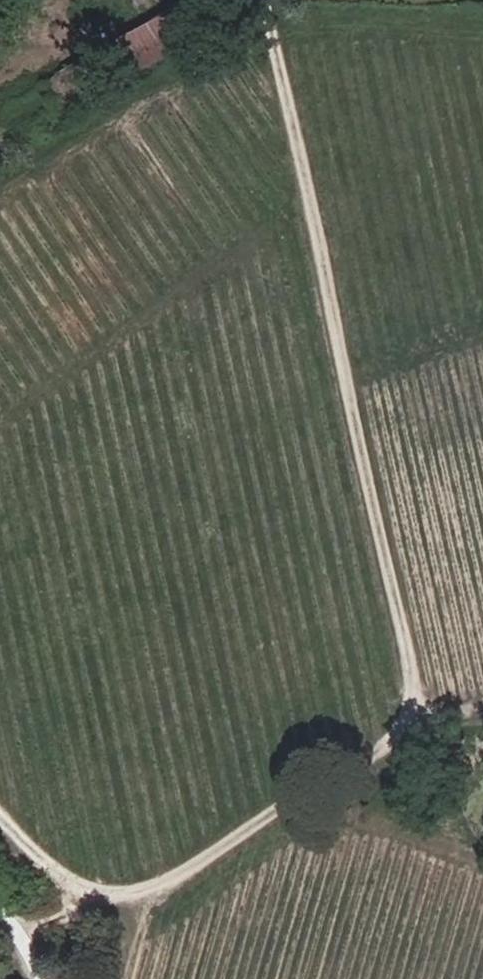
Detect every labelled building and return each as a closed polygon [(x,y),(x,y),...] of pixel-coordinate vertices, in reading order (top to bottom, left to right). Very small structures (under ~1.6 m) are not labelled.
[(123,37),(141,70),(200,39),(183,6),(123,37)]
